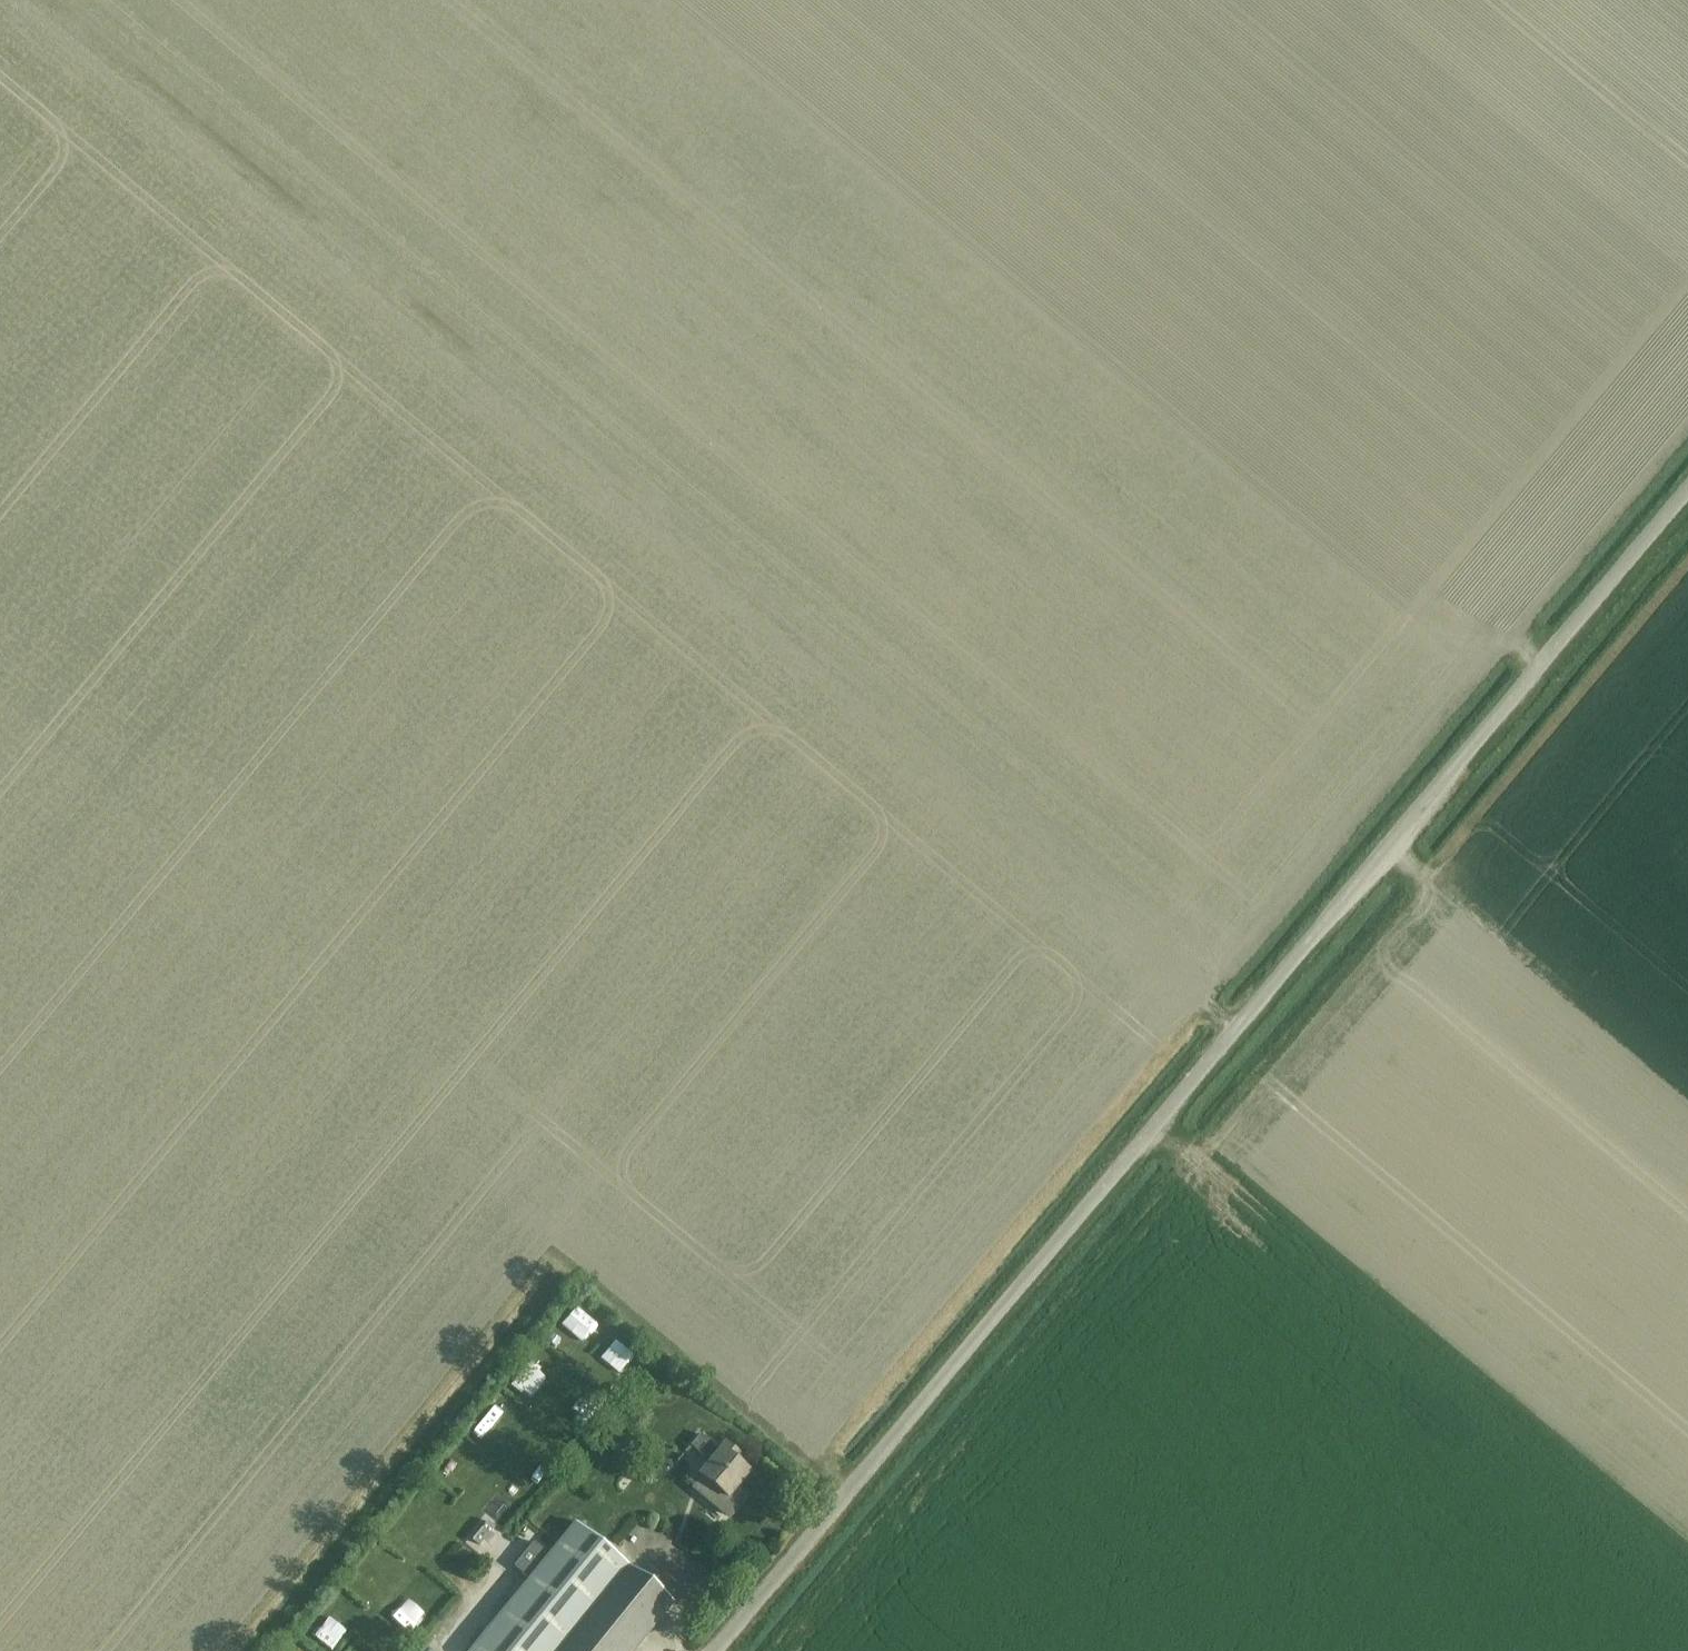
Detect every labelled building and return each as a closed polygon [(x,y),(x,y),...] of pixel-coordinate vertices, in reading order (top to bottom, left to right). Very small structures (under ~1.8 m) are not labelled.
[(631,1343),(614,1365),(624,1373),(641,1351),(631,1343)] [(497,1437),(513,1416),(489,1399),(474,1420),(497,1437)] [(749,1474),(735,1462),(739,1458),(725,1446),(720,1452),(700,1436),(691,1446),(705,1459),(707,1456),(713,1461),(700,1476),(708,1484),(699,1495),(709,1504),(710,1502),(728,1517),(746,1497),(736,1489),(749,1474)] [(502,1478),(491,1491),(502,1500),(513,1487),(502,1478)] [(475,1552),(496,1527),(486,1519),(466,1544),(475,1552)] [(672,1603),(575,1524),(549,1556),(533,1543),(513,1568),(529,1581),(472,1650),(633,1650),(672,1603)] [(415,1617),(431,1597),(412,1582),(396,1601),(415,1617)] [(318,1626),(341,1635),(349,1613),(326,1605),(318,1626)]
